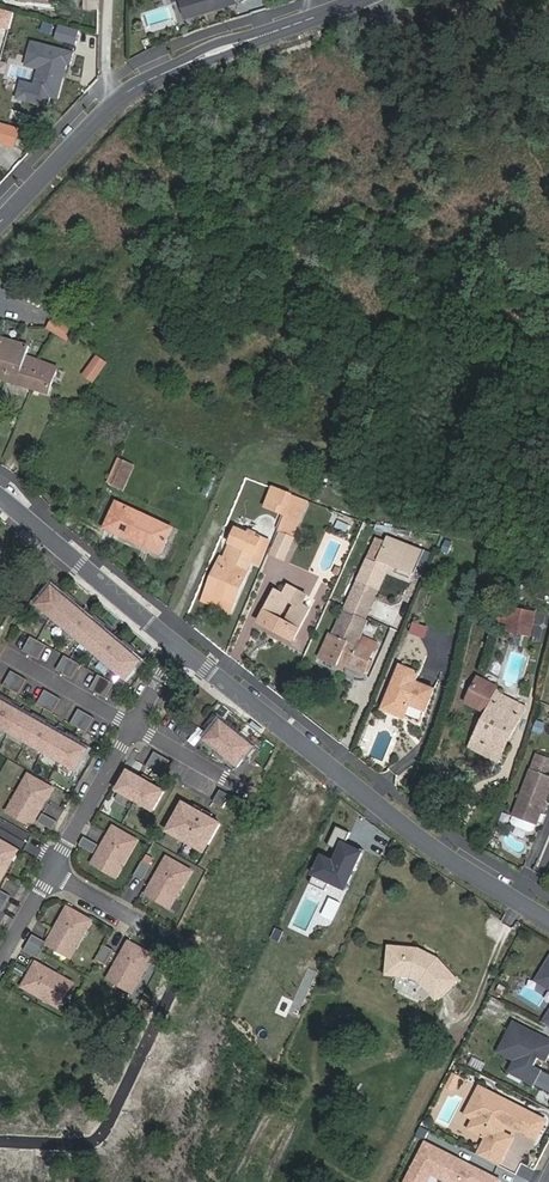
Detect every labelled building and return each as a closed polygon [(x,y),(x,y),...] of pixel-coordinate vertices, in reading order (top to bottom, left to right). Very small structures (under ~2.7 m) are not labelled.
[(195,15),(191,0),(182,0),(187,17),(195,15)] [(195,15),(236,3),(235,0),(191,0),(195,15)] [(0,8),(0,23),(11,26),(14,12),(0,8)] [(61,38),(80,43),(83,29),(64,25),(61,38)] [(34,41),(30,56),(45,59),(43,66),(38,87),(23,83),(19,97),(49,105),(51,96),(59,98),(64,78),(61,77),(64,68),(66,69),(68,63),(70,63),(73,52),(34,41)] [(45,59),(30,56),(28,62),(43,66),(45,59)] [(19,127),(1,122),(0,125),(0,141),(14,145),(19,127)] [(74,329),(55,318),(48,328),(67,340),(74,329)] [(48,392),(57,366),(25,356),(28,345),(0,337),(0,378),(48,392)] [(105,363),(97,357),(84,375),(93,381),(105,363)] [(133,466),(122,461),(112,483),(123,488),(133,466)] [(22,481),(24,475),(18,471),(15,477),(22,481)] [(288,507),(293,496),(283,492),(279,503),(288,507)] [(299,499),(293,496),(288,507),(277,533),(291,538),(295,527),(289,525),(299,499)] [(105,528),(161,553),(172,527),(116,501),(105,528)] [(334,528),(345,533),(349,525),(337,520),(334,528)] [(227,559),(213,593),(235,603),(250,569),(248,568),(261,539),(255,537),(257,533),(251,531),(249,534),(241,530),(229,560),(227,559)] [(412,573),(421,552),(389,538),(379,560),(390,564),(412,573)] [(265,558),(259,555),(256,562),(262,564),(265,558)] [(367,555),(356,581),(379,591),(390,564),(379,560),(367,555)] [(206,591),(213,593),(227,559),(220,556),(206,591)] [(343,611),(365,621),(379,591),(356,581),(343,611)] [(38,606),(127,682),(144,663),(135,655),(138,651),(127,642),(123,645),(105,630),(108,626),(97,616),(94,620),(77,606),(80,602),(69,592),(66,596),(55,587),(38,606)] [(260,622),(293,640),(309,609),(302,605),(307,596),(289,587),(285,596),(276,591),(260,622)] [(530,636),(534,611),(511,607),(507,632),(530,636)] [(345,662),(365,671),(369,661),(372,653),(355,646),(358,637),(365,621),(343,611),(332,636),(330,635),(320,658),(343,667),(345,662)] [(413,622),(409,634),(424,639),(428,627),(413,622)] [(298,632),(294,647),(303,649),(307,634),(298,632)] [(32,637),(24,651),(40,660),(48,646),(32,637)] [(372,653),(376,645),(358,637),(355,646),(372,653)] [(66,656),(58,671),(74,680),(82,665),(66,656)] [(419,674),(401,666),(383,709),(404,717),(410,703),(427,710),(434,690),(416,682),(419,674)] [(12,672),(4,686),(20,695),(29,681),(12,672)] [(100,676),(92,690),(108,699),(116,685),(100,676)] [(464,698),(472,702),(477,682),(473,680),(464,698)] [(477,682),(472,702),(478,705),(475,711),(486,717),(475,739),(495,749),(504,731),(512,735),(521,715),(508,709),(513,701),(498,693),(477,682)] [(46,691),(38,705),(54,714),(62,700),(46,691)] [(78,773),(91,751),(80,745),(82,740),(69,733),(67,737),(46,726),(49,721),(42,717),(36,714),(33,718),(14,707),(16,703),(3,695),(1,700),(0,699),(0,728),(78,773)] [(176,698),(171,708),(176,712),(182,702),(176,698)] [(461,704),(470,708),(471,706),(472,702),(464,698),(461,704)] [(525,707),(513,701),(508,709),(521,715),(525,707)] [(471,706),(470,708),(475,711),(478,705),(472,702),(471,706)] [(80,710),(72,725),(88,734),(96,719),(80,710)] [(264,754),(216,716),(206,729),(213,734),(206,742),(219,752),(216,756),(225,763),(228,760),(240,770),(247,762),(254,767),(264,754)] [(541,734),(544,723),(535,720),(532,732),(541,734)] [(498,761),(512,735),(504,731),(495,749),(475,739),(471,747),(498,761)] [(172,762),(156,753),(148,767),(164,776),(172,762)] [(531,770),(544,775),(548,763),(548,759),(537,755),(531,770)] [(514,814),(512,821),(514,824),(531,831),(534,829),(537,823),(542,810),(541,808),(542,804),(545,803),(548,792),(548,777),(544,775),(531,770),(514,814)] [(130,773),(119,791),(157,813),(168,794),(156,787),(158,784),(144,775),(142,779),(130,773)] [(38,817),(54,789),(29,775),(13,803),(19,806),(17,810),(30,818),(32,814),(38,817)] [(217,805),(225,809),(232,797),(224,793),(217,805)] [(13,803),(8,812),(33,826),(38,817),(32,814),(30,818),(17,810),(19,806),(13,803)] [(206,844),(210,846),(222,825),(212,820),(214,816),(197,806),(195,810),(185,804),(173,825),(177,827),(173,835),(202,852),(206,844)] [(53,831),(58,822),(44,814),(39,823),(53,831)] [(349,888),(368,848),(356,843),(355,845),(349,843),(350,840),(355,831),(341,824),(332,843),(344,849),(339,860),(326,854),(313,881),(329,889),(333,880),(349,888)] [(169,833),(173,835),(177,827),(173,825),(169,833)] [(123,869),(139,842),(114,828),(98,855),(104,859),(102,863),(115,870),(117,866),(123,869)] [(100,846),(85,838),(81,846),(95,854),(100,846)] [(18,851),(0,841),(0,878),(2,879),(18,851)] [(206,844),(202,852),(206,854),(210,846),(206,844)] [(528,862),(534,866),(540,856),(534,852),(528,862)] [(98,855),(93,864),(117,878),(123,869),(117,866),(115,870),(102,863),(104,859),(98,855)] [(176,900),(192,872),(168,858),(152,886),(158,890),(155,894),(168,901),(171,897),(176,900)] [(143,863),(135,877),(143,882),(152,867),(143,863)] [(152,886),(147,895),(171,909),(176,900),(171,897),(168,901),(155,894),(158,890),(152,886)] [(10,906),(15,899),(1,891),(0,892),(0,901),(10,906)] [(6,914),(10,906),(0,901),(0,911),(6,914)] [(76,950),(92,922),(68,908),(52,936),(58,939),(55,943),(68,951),(70,947),(76,950)] [(488,931),(502,929),(501,918),(486,919),(488,931)] [(29,943),(43,951),(47,945),(47,943),(33,935),(29,943)] [(52,936),(47,943),(47,945),(71,959),(76,950),(70,947),(68,951),(55,943),(58,939),(52,936)] [(24,951),(38,959),(43,951),(29,943),(24,951)] [(132,982),(138,985),(154,957),(130,943),(114,971),(119,974),(117,978),(130,986),(132,982)] [(115,952),(107,947),(98,961),(107,966),(115,952)] [(389,950),(387,978),(411,979),(421,984),(437,1001),(457,982),(437,961),(418,951),(389,950)] [(545,958),(538,971),(546,975),(539,987),(548,992),(548,960),(545,958)] [(37,963),(23,988),(51,1004),(54,998),(58,1000),(65,987),(61,985),(65,979),(37,963)] [(130,986),(117,978),(119,974),(114,971),(108,980),(133,994),(138,985),(132,982),(130,986)] [(532,983),(539,987),(546,975),(538,971),(532,983)] [(74,984),(65,979),(61,985),(65,987),(58,1000),(54,998),(51,1004),(60,1009),(74,984)] [(548,1093),(548,1074),(535,1066),(539,1058),(547,1062),(548,1058),(548,1040),(514,1022),(500,1048),(518,1057),(524,1081),(548,1093)] [(518,1057),(500,1048),(498,1053),(514,1061),(508,1072),(524,1081),(518,1057)] [(453,1090),(459,1076),(451,1072),(444,1086),(453,1090)] [(536,1138),(545,1121),(480,1087),(473,1099),(482,1104),(474,1119),(469,1129),(487,1138),(482,1147),(502,1157),(512,1138),(502,1133),(507,1124),(508,1122),(515,1125),(514,1127),(536,1138)] [(474,1119),(482,1104),(473,1099),(466,1115),(474,1119)] [(500,1180),(425,1142),(405,1181),(423,1181),(430,1170),(454,1181),(499,1181),(500,1180)] [(478,1155),(498,1165),(502,1157),(482,1147),(478,1155)] [(430,1170),(423,1181),(426,1181),(430,1174),(447,1181),(454,1181),(430,1170)]
